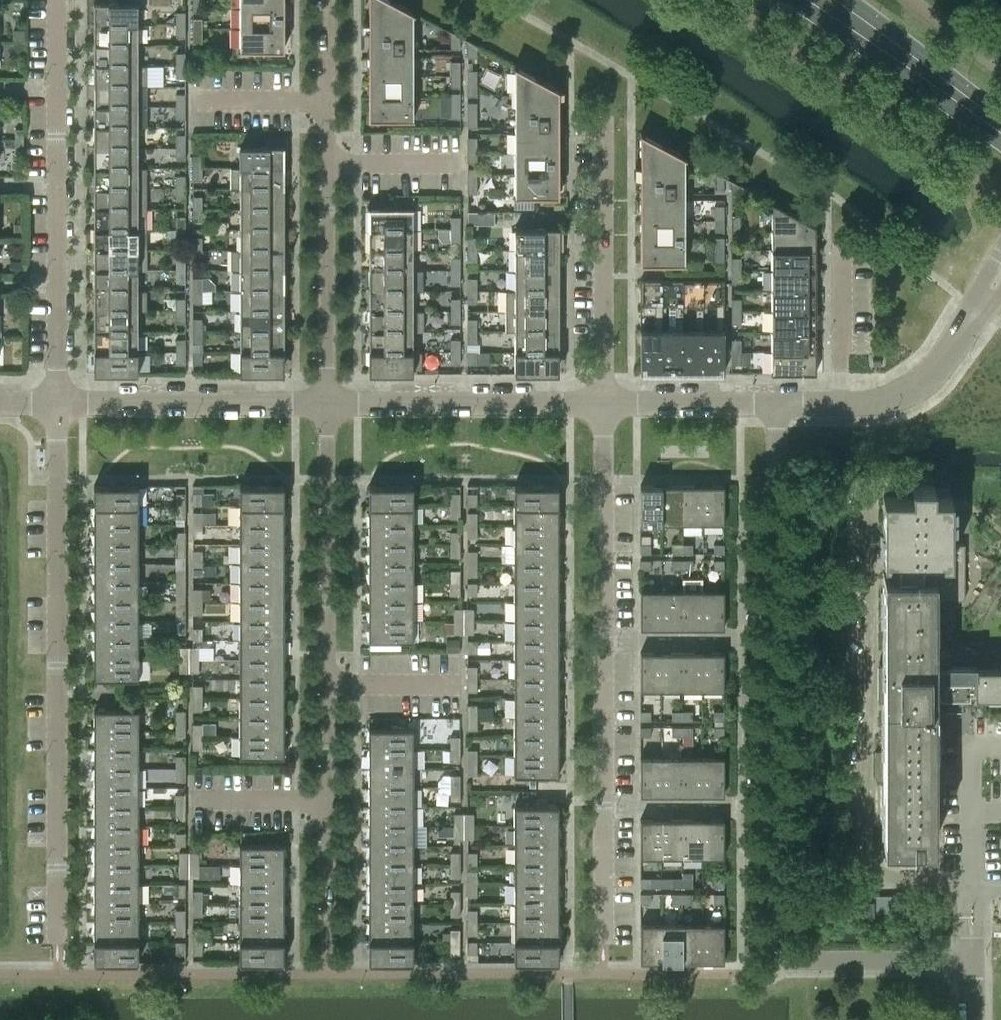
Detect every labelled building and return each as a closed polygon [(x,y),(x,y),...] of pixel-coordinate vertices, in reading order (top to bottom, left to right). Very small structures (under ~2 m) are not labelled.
[(192,12),(202,12),(202,0),(192,0),(192,12)] [(393,0),(369,0),(369,55),(413,55),(413,12),(414,13),(415,12),(393,0)] [(94,2),(94,24),(138,24),(138,2),(94,2)] [(284,6),(240,6),(240,27),(284,27),(284,6)] [(175,11),(175,24),(185,24),(185,11),(175,11)] [(202,17),(192,17),(192,30),(202,30),(202,17)] [(138,24),(94,24),(94,44),(138,44),(138,24)] [(185,24),(175,24),(175,36),(185,36),(185,24)] [(284,27),(240,27),(240,48),(239,47),(239,49),(284,49),(284,27)] [(202,30),(192,30),(192,43),(202,43),(202,30)] [(450,32),(450,48),(460,48),(460,37),(450,32)] [(477,46),(467,41),(467,57),(477,57),(477,46)] [(138,44),(94,44),(94,65),(138,65),(138,44)] [(175,52),(175,65),(185,65),(185,52),(175,52)] [(413,55),(369,55),(368,76),(413,76),(413,55)] [(450,60),(450,73),(460,73),(460,60),(450,60)] [(558,88),(514,64),(513,65),(514,66),(514,133),(558,133),(558,88)] [(147,85),(147,65),(138,65),(94,65),(94,85),(147,85)] [(185,77),(185,65),(175,65),(175,77),(185,77)] [(477,69),(467,69),(467,82),(477,82),(477,69)] [(460,73),(450,73),(450,86),(460,86),(460,73)] [(413,76),(368,76),(368,96),(413,96),(413,76)] [(477,82),(467,82),(467,95),(477,95),(477,82)] [(146,105),(147,85),(94,85),(94,105),(146,105)] [(450,92),(450,96),(450,105),(460,105),(460,92),(450,92)] [(185,105),(185,93),(175,93),(175,105),(185,105)] [(413,96),(368,96),(368,118),(414,118),(414,116),(413,116),(413,96)] [(477,101),(467,101),(467,114),(477,114),(477,101)] [(146,126),(146,105),(94,105),(94,126),(138,126),(146,126)] [(185,118),(185,105),(175,105),(175,118),(185,118)] [(460,105),(450,105),(450,118),(460,117),(460,105)] [(477,114),(467,114),(467,126),(477,127),(477,114)] [(138,126),(94,126),(94,146),(138,146),(138,126)] [(15,128),(15,136),(25,136),(25,128),(15,128)] [(686,156),(640,131),(640,199),(684,199),(684,156),(686,157),(686,156)] [(558,133),(514,133),(514,153),(559,153),(558,133)] [(185,146),(185,138),(185,134),(175,134),(175,146),(185,146)] [(25,148),(25,136),(15,136),(14,148),(25,148)] [(477,136),(467,136),(467,149),(477,149),(477,136)] [(284,145),(240,145),(240,166),(284,166),(284,145)] [(138,146),(94,146),(94,167),(138,167),(138,146)] [(185,146),(175,146),(175,159),(185,159),(185,146)] [(477,149),(467,149),(467,162),(477,162),(477,149)] [(559,153),(514,153),(514,173),(559,173),(559,153)] [(202,154),(192,154),(192,167),(202,167),(202,154)] [(284,166),(240,166),(230,166),(230,186),(240,186),(240,187),(284,187),(284,166)] [(147,167),(138,167),(94,167),(94,187),(147,187),(147,167)] [(202,167),(192,167),(192,180),(202,180),(202,167)] [(477,168),(467,167),(467,180),(477,180),(477,168)] [(714,188),(724,189),(724,177),(714,172),(714,188)] [(559,173),(514,173),(514,194),(513,194),(513,195),(559,195),(559,173)] [(175,175),(175,187),(185,187),(185,175),(175,175)] [(477,180),(467,180),(467,193),(477,193),(477,180)] [(741,186),(731,181),(731,201),(741,201),(741,186)] [(147,187),(94,187),(94,208),(147,208),(147,187)] [(185,187),(175,187),(175,200),(185,200),(185,187)] [(284,187),(240,187),(240,208),(284,208),(284,187)] [(202,195),(192,195),(192,208),(202,208),(202,195)] [(684,199),(640,199),(640,220),(684,220),(684,199)] [(816,225),(771,201),(770,202),(771,203),(771,248),(816,248),(816,225)] [(714,205),(714,218),(724,218),(724,205),(714,205)] [(369,207),(369,228),(413,228),(413,207),(369,207)] [(496,222),(497,208),(470,207),(469,221),(496,222)] [(147,208),(94,208),(94,228),(147,228),(147,208)] [(202,208),(192,208),(192,220),(202,220),(202,208)] [(284,208),(240,208),(240,228),(284,228),(284,208)] [(741,214),(731,214),(731,227),(741,227),(741,214)] [(175,215),(175,228),(185,228),(185,215),(175,215)] [(450,216),(450,228),(460,228),(460,216),(450,216)] [(724,218),(714,218),(714,231),(724,231),(724,218)] [(684,220),(640,220),(640,240),(684,240),(684,220)] [(514,227),(514,249),(558,249),(559,227),(514,227)] [(741,227),(731,227),(731,239),(741,239),(741,227)] [(147,228),(94,228),(94,249),(147,249),(147,228)] [(185,228),(175,228),(175,241),(185,241),(185,228)] [(284,228),(240,228),(240,247),(240,249),(284,249),(284,228)] [(413,228),(369,228),(369,249),(413,249),(413,228)] [(460,228),(450,228),(450,241),(460,241),(460,228)] [(202,236),(192,236),(192,249),(202,249),(202,236)] [(477,236),(467,236),(467,249),(477,249),(477,236)] [(714,237),(714,240),(714,249),(724,249),(724,237),(714,237)] [(684,240),(640,240),(640,262),(685,262),(685,261),(684,261),(684,240)] [(240,249),(240,247),(230,247),(230,269),(240,269),(284,269),(284,249),(240,249)] [(816,248),(771,248),(771,269),(816,269),(816,248)] [(147,249),(94,249),(94,269),(138,269),(147,269),(147,249)] [(202,249),(192,249),(192,261),(202,261),(202,249)] [(413,249),(369,249),(368,269),(413,269),(413,249)] [(477,249),(467,249),(467,261),(477,261),(477,249)] [(558,249),(514,249),(514,269),(558,269),(558,249)] [(724,249),(714,249),(714,262),(724,262),(724,249)] [(175,257),(175,269),(185,269),(185,257),(175,257)] [(450,257),(450,269),(460,269),(460,257),(450,257)] [(741,257),(731,257),(731,269),(741,269),(741,257)] [(138,269),(94,269),(94,290),(138,290),(138,269)] [(185,269),(175,269),(175,282),(185,282),(185,269)] [(284,269),(240,269),(240,289),(284,289),(284,269)] [(413,269),(368,269),(368,290),(413,290),(413,269)] [(460,269),(450,269),(450,282),(460,282),(460,269)] [(558,269),(514,269),(514,290),(558,290),(558,269)] [(741,269),(731,269),(731,282),(741,282),(741,269)] [(816,269),(771,269),(772,290),(816,290),(816,269)] [(202,277),(192,277),(192,289),(202,289),(202,277)] [(477,277),(467,277),(467,289),(477,290),(477,277)] [(661,279),(640,279),(640,305),(653,305),(653,329),(640,328),(640,369),(648,369),(648,372),(661,372),(661,328),(661,305),(661,279)] [(682,279),(661,279),(661,305),(674,305),(674,328),(661,328),(661,372),(682,372),(682,328),(682,305),(682,279)] [(703,279),(682,279),(682,305),(695,305),(695,328),(682,328),(682,372),(703,372),(703,328),(703,305),(703,279)] [(716,328),(703,328),(703,372),(724,372),(724,279),(703,279),(703,305),(716,305),(716,328)] [(202,289),(192,289),(192,302),(202,302),(202,289)] [(284,289),(240,289),(240,310),(284,310),(284,289)] [(477,290),(467,289),(467,302),(477,302),(477,290)] [(147,290),(138,290),(94,290),(94,310),(138,310),(147,310),(147,290)] [(413,290),(368,290),(368,310),(413,310),(413,290)] [(558,290),(514,290),(505,290),(505,310),(558,310),(558,290)] [(816,290),(772,290),(772,310),(816,310),(816,290)] [(175,297),(175,310),(185,310),(185,297),(175,297)] [(450,297),(450,310),(460,310),(460,297),(450,297)] [(741,298),(731,298),(731,323),(741,323),(741,298)] [(138,310),(94,310),(94,331),(138,331),(138,310)] [(185,310),(175,310),(175,323),(185,323),(185,310)] [(284,310),(240,310),(240,330),(284,330),(284,310)] [(413,310),(368,310),(368,330),(413,330),(413,310)] [(460,310),(450,310),(450,323),(460,323),(460,310)] [(558,310),(505,310),(505,330),(514,330),(558,330),(558,310)] [(816,310),(772,310),(772,331),(816,331),(816,310)] [(202,318),(192,318),(192,330),(202,330),(202,318)] [(477,318),(467,318),(467,330),(477,330),(477,318)] [(202,330),(192,330),(192,343),(202,343),(202,330)] [(284,330),(240,330),(240,351),(284,351),(284,330)] [(413,330),(368,330),(368,350),(413,351),(413,350),(413,330)] [(477,330),(467,330),(467,343),(477,343),(477,330)] [(558,330),(514,330),(514,351),(558,351),(558,330)] [(138,331),(94,331),(94,351),(138,351),(138,331)] [(816,331),(772,331),(772,351),(816,351),(816,331)] [(175,338),(175,351),(185,351),(185,338),(175,338)] [(450,338),(450,351),(460,351),(460,338),(450,338)] [(741,338),(731,338),(731,364),(741,364),(741,338)] [(413,351),(368,350),(368,366),(372,366),(372,372),(413,372),(413,368),(422,368),(422,350),(413,350),(413,351)] [(138,351),(94,351),(94,372),(138,372),(138,351)] [(185,351),(175,351),(175,364),(185,364),(185,351)] [(202,351),(192,351),(192,363),(202,363),(202,351)] [(284,351),(240,351),(240,372),(281,372),(281,364),(284,364),(284,351)] [(460,351),(450,351),(450,363),(460,363),(460,351)] [(477,351),(467,351),(467,363),(477,363),(477,351)] [(558,351),(514,351),(514,372),(558,372),(558,351)] [(816,351),(772,351),(772,372),(770,372),(770,373),(816,373),(816,351)] [(109,482),(109,484),(94,485),(94,505),(138,505),(138,484),(121,485),(121,482),(109,482)] [(257,482),(257,485),(239,485),(239,505),(284,505),(284,485),(268,485),(268,482),(257,482)] [(413,484),(395,484),(395,482),(384,482),(384,484),(368,484),(368,505),(413,505),(413,484)] [(558,484),(543,484),(543,482),(531,482),(531,484),(514,484),(514,505),(558,505),(558,484)] [(661,484),(640,484),(640,523),(661,522),(661,484)] [(682,484),(661,484),(661,522),(682,522),(682,484)] [(703,484),(682,484),(682,522),(703,522),(703,484)] [(724,484),(703,484),(703,522),(724,522),(724,484)] [(874,750),(874,777),(883,778),(883,804),(883,829),(883,842),(884,842),(884,845),(884,854),(903,854),(912,854),(917,854),(917,842),(934,842),(934,691),(937,691),(937,694),(946,694),(946,704),(961,704),(961,694),(970,694),(970,691),(974,691),(974,693),(986,693),(998,693),(1000,693),(1000,661),(1000,665),(975,665),(975,661),(934,661),(934,598),(964,598),(964,543),(951,543),(951,495),(934,495),(934,484),(925,484),(907,484),(907,495),(883,495),(883,497),(883,511),(883,520),(883,535),(883,555),(883,560),(888,560),(888,571),(883,571),(883,578),(883,583),(883,651),(882,659),(883,662),(877,662),(877,698),(882,698),(882,702),(882,710),(882,750),(874,750)] [(202,492),(192,492),(192,505),(202,505),(202,492)] [(450,492),(450,505),(460,505),(460,492),(450,492)] [(175,493),(175,505),(185,505),(185,493),(175,493)] [(477,493),(467,493),(467,505),(477,505),(477,493)] [(138,505),(94,505),(94,524),(138,524),(138,505)] [(185,505),(175,505),(175,518),(185,518),(185,505)] [(284,505),(239,505),(239,524),(284,524),(284,505)] [(413,505),(368,505),(368,524),(413,524),(413,505)] [(460,505),(450,505),(450,518),(460,518),(460,505)] [(558,505),(514,505),(514,524),(558,524),(558,505)] [(202,511),(192,511),(192,524),(202,524),(202,511)] [(477,512),(467,512),(467,524),(477,524),(477,512)] [(138,524),(94,524),(94,543),(138,543),(138,524)] [(202,524),(192,524),(192,536),(202,536),(202,524)] [(284,524),(239,524),(239,543),(284,543),(284,524)] [(413,524),(368,524),(368,543),(413,543),(413,524)] [(477,524),(467,524),(467,537),(477,537),(477,524)] [(558,524),(514,524),(514,543),(558,543),(558,524)] [(175,531),(175,543),(185,543),(185,531),(175,531)] [(450,531),(450,543),(460,543),(460,531),(450,531)] [(138,543),(94,543),(94,562),(138,562),(138,543)] [(185,543),(175,543),(175,556),(185,556),(185,543)] [(284,543),(239,543),(239,562),(284,562),(284,543)] [(413,543),(368,543),(368,562),(413,562),(413,543)] [(460,543),(450,543),(450,556),(460,556),(460,543)] [(558,543),(514,543),(514,562),(558,562),(558,543)] [(650,543),(640,543),(640,553),(650,553),(650,543)] [(672,543),(672,553),(682,553),(682,543),(672,543)] [(692,543),(682,543),(682,553),(692,553),(692,543)] [(713,543),(713,553),(724,553),(724,543),(713,543)] [(202,550),(192,550),(192,563),(202,563),(202,550)] [(477,550),(467,550),(467,562),(477,562),(477,550)] [(650,559),(640,559),(640,569),(651,568),(650,559)] [(682,559),(672,559),(672,569),(682,569),(682,559)] [(692,559),(682,559),(682,569),(692,569),(692,559)] [(724,559),(713,559),(713,569),(724,569),(724,559)] [(138,562),(94,562),(94,582),(138,582),(138,562)] [(284,562),(239,562),(239,582),(284,582),(284,562)] [(413,562),(368,562),(368,582),(413,582),(413,562)] [(477,562),(467,562),(467,575),(477,575),(477,562)] [(558,562),(514,562),(514,582),(558,581),(558,562)] [(202,563),(192,563),(192,575),(202,575),(202,563)] [(175,569),(175,582),(185,582),(185,569),(175,569)] [(450,569),(450,582),(460,582),(460,569),(450,569)] [(558,581),(514,582),(514,601),(558,601),(558,581)] [(138,582),(94,582),(94,601),(138,601),(138,582)] [(185,582),(175,582),(175,595),(185,595),(185,582)] [(284,582),(239,582),(239,601),(284,601),(284,582)] [(413,582),(368,582),(368,601),(413,601),(413,582)] [(460,582),(450,582),(450,594),(460,594),(460,582)] [(477,582),(467,582),(467,594),(477,594),(477,582)] [(202,588),(192,588),(192,601),(202,601),(202,588)] [(661,589),(640,589),(640,627),(661,627),(661,589)] [(682,589),(661,589),(661,627),(682,627),(682,589)] [(703,589),(682,589),(682,627),(703,627),(703,589)] [(724,589),(703,589),(703,627),(724,627),(724,589)] [(138,601),(94,601),(94,620),(138,620),(138,601)] [(202,601),(192,601),(192,613),(202,613),(202,601)] [(284,601),(239,601),(239,620),(284,620),(284,601)] [(413,601),(368,601),(368,620),(413,620),(413,601)] [(558,601),(514,601),(514,620),(558,620),(558,601)] [(175,608),(175,620),(185,620),(185,608),(175,608)] [(453,608),(453,620),(463,620),(463,608),(453,608)] [(473,608),(467,608),(463,608),(463,620),(473,620),(473,608)] [(138,620),(94,620),(94,639),(138,639),(138,620)] [(185,620),(175,620),(175,633),(185,633),(185,620)] [(284,620),(239,620),(239,640),(284,640),(284,620)] [(413,620),(368,620),(368,640),(413,640),(413,620)] [(463,620),(453,620),(453,633),(463,633),(463,620)] [(473,620),(463,620),(463,633),(473,633),(473,620)] [(558,620),(514,620),(514,639),(558,639),(558,620)] [(202,627),(192,627),(192,639),(202,639),(202,627)] [(138,639),(94,639),(94,658),(138,658),(138,639)] [(558,639),(514,639),(514,659),(558,659),(558,639)] [(284,640),(239,640),(239,659),(284,659),(284,640)] [(477,640),(467,640),(467,652),(477,652),(477,640)] [(478,641),(478,652),(489,652),(489,641),(478,641)] [(179,646),(179,658),(179,659),(189,659),(189,646),(179,646)] [(199,646),(192,646),(189,646),(189,659),(198,659),(199,646)] [(640,651),(640,689),(661,689),(661,651),(640,651)] [(682,651),(661,651),(661,689),(682,689),(682,651)] [(703,651),(682,651),(682,689),(703,689),(703,651)] [(724,651),(703,651),(703,689),(724,689),(724,651)] [(138,658),(94,658),(94,679),(138,679),(138,658)] [(189,659),(179,659),(179,671),(189,671),(189,659)] [(198,659),(189,659),(189,671),(198,671),(198,659)] [(284,659),(239,659),(239,678),(284,678),(284,659)] [(558,659),(514,659),(514,678),(558,678),(558,659)] [(477,666),(467,665),(467,678),(477,678),(477,666)] [(284,678),(239,678),(239,697),(284,697),(284,678)] [(477,678),(467,678),(467,691),(477,691),(477,678)] [(558,678),(514,678),(514,697),(558,697),(558,678)] [(202,685),(192,685),(192,697),(202,697),(202,685)] [(202,697),(192,697),(192,710),(202,710),(202,697)] [(284,697),(239,697),(239,716),(284,716),(284,697)] [(558,697),(514,697),(514,716),(558,716),(558,697)] [(477,704),(467,704),(467,716),(477,716),(477,704)] [(138,709),(97,709),(94,709),(94,729),(138,729),(138,709)] [(175,710),(175,723),(185,723),(185,710),(175,710)] [(650,710),(640,710),(640,720),(650,720),(650,710)] [(671,710),(671,720),(682,720),(682,710),(671,710)] [(692,710),(682,710),(682,720),(692,720),(692,710)] [(724,710),(713,710),(713,720),(724,720),(724,710)] [(284,716),(239,716),(239,736),(284,736),(284,716)] [(477,716),(467,716),(467,729),(477,729),(477,716)] [(558,716),(514,716),(514,736),(558,735),(558,716)] [(185,723),(175,723),(175,735),(185,735),(185,723)] [(202,723),(192,723),(192,736),(202,736),(202,723)] [(650,726),(640,726),(640,736),(650,735),(650,726)] [(682,726),(672,726),(672,736),(682,736),(682,726)] [(692,726),(682,726),(682,736),(692,735),(692,726)] [(724,726),(713,726),(713,736),(724,736),(724,726)] [(368,728),(368,729),(368,748),(413,748),(413,728),(368,728)] [(138,729),(94,729),(94,748),(138,748),(138,729)] [(558,735),(514,736),(514,755),(558,755),(558,735)] [(202,736),(192,736),(192,748),(202,748),(202,736)] [(284,736),(239,736),(239,756),(284,756),(284,736)] [(460,736),(450,736),(450,748),(460,748),(460,736)] [(138,748),(94,748),(94,767),(138,767),(138,748)] [(413,748),(368,748),(368,768),(413,768),(413,748)] [(460,748),(450,748),(450,761),(460,761),(460,748)] [(477,749),(467,749),(467,761),(477,761),(477,749)] [(175,755),(175,767),(175,768),(185,768),(185,755),(175,755)] [(558,755),(514,755),(514,775),(558,775),(558,755)] [(661,756),(640,756),(640,794),(661,794),(661,756)] [(682,756),(661,756),(661,794),(682,794),(682,756)] [(703,756),(682,756),(682,794),(703,794),(703,756)] [(724,756),(703,756),(703,794),(724,794),(724,756)] [(477,761),(467,761),(467,774),(477,774),(477,761)] [(138,767),(94,767),(94,787),(138,787),(138,767)] [(185,768),(175,768),(175,780),(185,780),(185,768)] [(413,768),(368,768),(368,787),(413,787),(413,768)] [(460,774),(450,774),(450,787),(460,787),(460,774)] [(138,787),(94,787),(94,806),(138,806),(138,787)] [(413,787),(368,787),(368,806),(413,806),(413,787)] [(460,787),(450,787),(450,799),(460,799),(460,787)] [(175,794),(175,806),(185,806),(185,794),(175,794)] [(558,805),(548,805),(514,805),(514,825),(558,825),(558,805)] [(138,806),(94,806),(94,825),(138,825),(138,806)] [(185,806),(175,806),(175,819),(185,819),(185,806)] [(413,806),(368,806),(368,825),(413,825),(413,806)] [(463,813),(453,813),(453,825),(463,825),(463,813)] [(473,813),(467,813),(463,813),(463,825),(473,825),(473,813)] [(640,818),(640,856),(661,856),(661,818),(640,818)] [(682,818),(661,818),(661,856),(682,856),(682,818)] [(703,818),(682,818),(682,856),(703,856),(703,818)] [(724,818),(703,818),(703,856),(724,856),(724,818)] [(138,825),(94,825),(94,845),(138,845),(138,825)] [(413,825),(368,825),(368,845),(413,845),(413,825)] [(463,825),(453,825),(453,838),(463,838),(463,825)] [(473,825),(463,825),(463,838),(473,838),(473,825)] [(558,825),(514,825),(514,845),(558,845),(558,825)] [(175,832),(175,845),(185,845),(185,832),(175,832)] [(284,844),(239,844),(239,864),(284,864),(284,844)] [(138,845),(94,845),(94,864),(138,864),(138,845)] [(413,845),(368,845),(368,864),(413,864),(413,845)] [(558,845),(514,845),(514,864),(558,864),(558,845)] [(179,851),(179,864),(189,864),(189,851),(179,851)] [(198,851),(192,851),(189,851),(189,864),(198,864),(198,851)] [(450,851),(450,864),(460,864),(460,851),(450,851)] [(477,851),(467,851),(467,864),(476,864),(477,851)] [(138,864),(94,864),(94,883),(138,883),(138,864)] [(189,864),(179,864),(179,876),(189,876),(189,864)] [(198,864),(189,864),(189,876),(198,876),(198,864)] [(284,864),(239,864),(239,883),(284,883),(284,864)] [(413,864),(368,864),(368,883),(413,883),(413,864)] [(460,864),(450,864),(450,877),(460,877),(460,864)] [(558,864),(514,864),(514,883),(558,883),(558,864)] [(477,870),(467,870),(467,883),(477,883),(477,870)] [(650,877),(640,877),(640,887),(650,887),(650,877)] [(671,877),(671,887),(682,887),(682,877),(671,877)] [(692,877),(682,877),(682,887),(692,887),(692,877)] [(713,877),(713,887),(724,887),(724,877),(713,877)] [(138,883),(94,883),(94,902),(138,902),(138,883)] [(175,883),(175,895),(185,895),(185,883),(175,883)] [(284,883),(239,883),(239,902),(284,902),(284,883)] [(413,883),(368,883),(368,902),(413,902),(413,883)] [(477,883),(467,883),(467,896),(477,896),(477,883)] [(558,883),(514,883),(514,902),(558,902),(558,883)] [(202,890),(192,890),(192,902),(202,902),(202,890)] [(450,890),(450,902),(460,902),(460,890),(450,890)] [(650,893),(640,893),(640,902),(650,902),(650,893)] [(682,893),(671,893),(671,902),(682,902),(682,893)] [(692,893),(682,893),(682,902),(692,902),(692,893)] [(724,893),(713,893),(713,902),(724,902),(724,893)] [(915,894),(873,895),(873,900),(873,912),(915,911),(915,894)] [(848,900),(847,900),(847,915),(873,915),(873,912),(873,900),(872,900),(849,900),(848,900)] [(138,902),(94,902),(94,921),(138,922),(138,902)] [(202,902),(192,902),(192,915),(202,915),(202,902)] [(284,902),(239,902),(239,922),(284,921),(284,902)] [(413,902),(368,902),(368,921),(413,922),(413,902)] [(460,902),(450,902),(450,915),(460,915),(460,902)] [(558,902),(514,902),(514,921),(558,921),(558,902)] [(175,909),(175,921),(185,921),(185,909),(175,909)] [(476,909),(467,909),(467,921),(476,921),(476,909)] [(138,922),(94,921),(94,940),(138,940),(138,922)] [(185,921),(175,921),(175,934),(185,934),(185,921)] [(284,921),(239,922),(239,940),(284,940),(284,921)] [(413,922),(368,921),(368,941),(413,941),(413,922)] [(476,921),(467,921),(467,934),(476,934),(476,921)] [(558,921),(514,921),(514,941),(558,941),(558,921)] [(661,923),(640,923),(640,961),(661,961),(661,923)] [(682,923),(661,923),(661,961),(682,961),(682,923)] [(703,923),(682,923),(682,961),(703,961),(703,923)] [(724,923),(703,923),(703,961),(724,961),(724,923)] [(202,928),(192,928),(192,941),(202,941),(202,928)] [(450,928),(450,941),(460,941),(460,928),(450,928)] [(138,940),(94,940),(94,961),(110,961),(110,963),(120,963),(120,961),(138,961),(138,940)] [(284,940),(239,940),(239,961),(257,961),(257,963),(268,963),(268,961),(284,961),(284,940)] [(185,941),(175,941),(175,953),(185,953),(185,941)] [(202,941),(192,941),(192,953),(202,953),(202,941)] [(413,941),(368,941),(368,961),(384,961),(384,963),(395,963),(395,961),(413,961),(413,941)] [(460,941),(450,941),(450,953),(460,953),(460,941)] [(476,941),(467,941),(467,953),(476,953),(476,941)] [(558,961),(558,942),(558,941),(514,941),(514,961),(558,961)]
